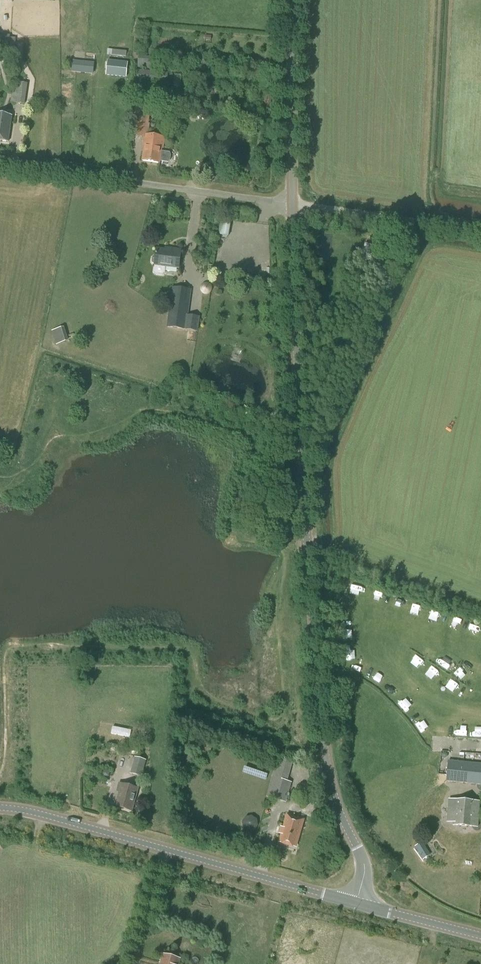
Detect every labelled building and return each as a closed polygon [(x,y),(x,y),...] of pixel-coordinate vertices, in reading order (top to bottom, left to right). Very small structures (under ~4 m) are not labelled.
[(10,36),(0,35),(0,52),(10,52),(10,36)] [(152,69),(153,57),(138,56),(137,68),(152,69)] [(126,77),(127,62),(108,60),(106,75),(126,77)] [(93,74),(94,63),(73,61),(72,72),(93,74)] [(168,73),(137,70),(137,78),(167,80),(168,73)] [(25,104),(28,83),(19,82),(18,88),(12,88),(10,102),(25,104)] [(150,111),(134,108),(131,136),(144,137),(142,152),(144,152),(142,161),(160,163),(160,161),(168,163),(170,160),(171,156),(170,152),(161,151),(162,148),(163,148),(165,138),(149,135),(150,124),(149,124),(150,111)] [(12,116),(0,115),(0,141),(9,142),(12,116)] [(228,236),(231,221),(221,219),(218,235),(228,236)] [(378,247),(365,243),(360,260),(374,264),(378,247)] [(182,250),(165,248),(165,249),(157,248),(156,256),(154,256),(153,257),(152,258),(151,261),(152,263),(153,264),(155,264),(154,272),(155,274),(163,275),(165,273),(166,267),(179,269),(182,250)] [(198,332),(200,317),(188,315),(191,290),(172,287),(167,328),(198,332)] [(53,330),(56,344),(69,342),(66,327),(53,330)] [(142,777),(146,761),(135,757),(130,774),(142,777)] [(288,782),(293,761),(277,757),(272,777),(288,782)] [(448,761),(446,783),(480,786),(480,764),(448,761)] [(132,812),(139,789),(119,783),(117,790),(120,790),(115,807),(132,812)] [(286,802),(290,786),(281,783),(276,799),(286,802)] [(478,828),(480,802),(448,800),(446,822),(453,823),(453,826),(478,828)] [(296,847),(304,820),(288,816),(280,843),(296,847)] [(180,960),(163,955),(161,963),(179,963),(180,960)]
